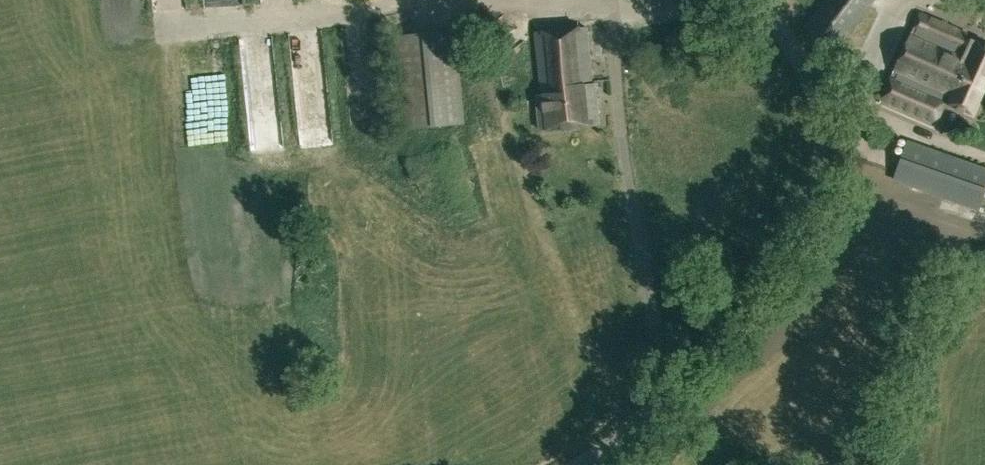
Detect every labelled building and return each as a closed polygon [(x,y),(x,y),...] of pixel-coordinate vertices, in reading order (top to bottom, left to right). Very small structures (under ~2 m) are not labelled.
[(874,0),(826,0),(805,26),(835,50),(874,0)] [(920,14),(880,103),(934,128),(945,104),(973,116),(984,89),(984,47),(957,35),(958,32),(920,14)] [(540,128),(599,122),(595,82),(592,82),(585,25),(534,31),(541,93),(536,94),(540,128)] [(404,128),(464,122),(454,29),(395,35),(404,128)] [(984,188),(984,167),(909,139),(895,178),(978,208),(984,188)]
